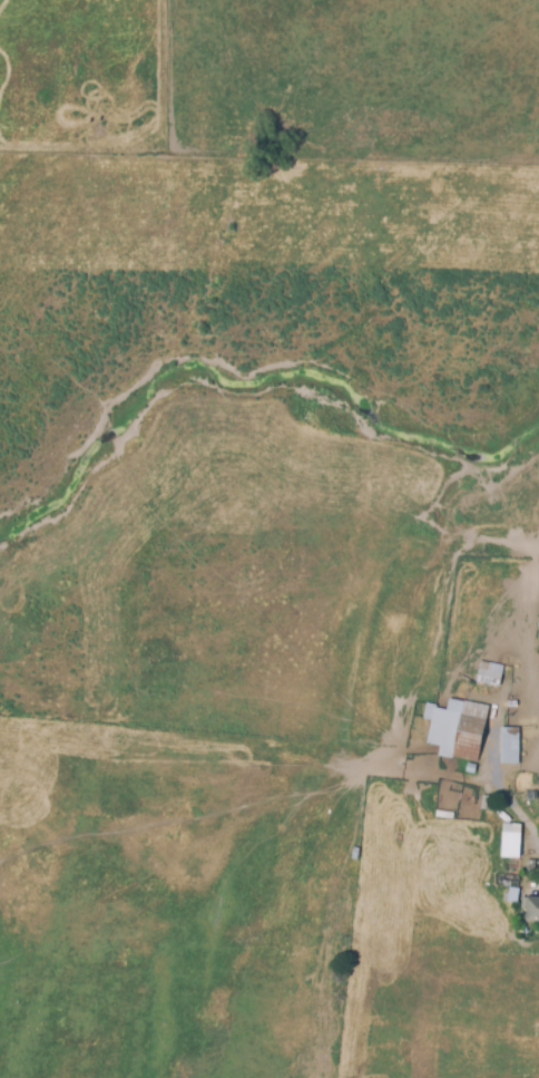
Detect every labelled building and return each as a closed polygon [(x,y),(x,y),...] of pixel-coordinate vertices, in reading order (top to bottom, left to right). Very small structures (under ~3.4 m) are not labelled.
[(477,681),(480,662),(500,666),(497,683),(477,681)] [(486,705),(479,746),(454,741),(451,758),(438,756),(439,746),(427,744),(430,719),(423,718),(425,702),(435,705),(434,709),(445,710),(448,699),(464,702),(486,705)] [(517,763),(499,763),(500,732),(517,732),(517,763)] [(489,810),(480,809),(481,796),(490,797),(489,810)] [(517,856),(500,855),(502,825),(520,826),(517,856)] [(478,852),(468,851),(469,836),(480,837),(478,852)] [(520,897),(538,898),(538,918),(525,917),(525,907),(519,907),(520,897)]
